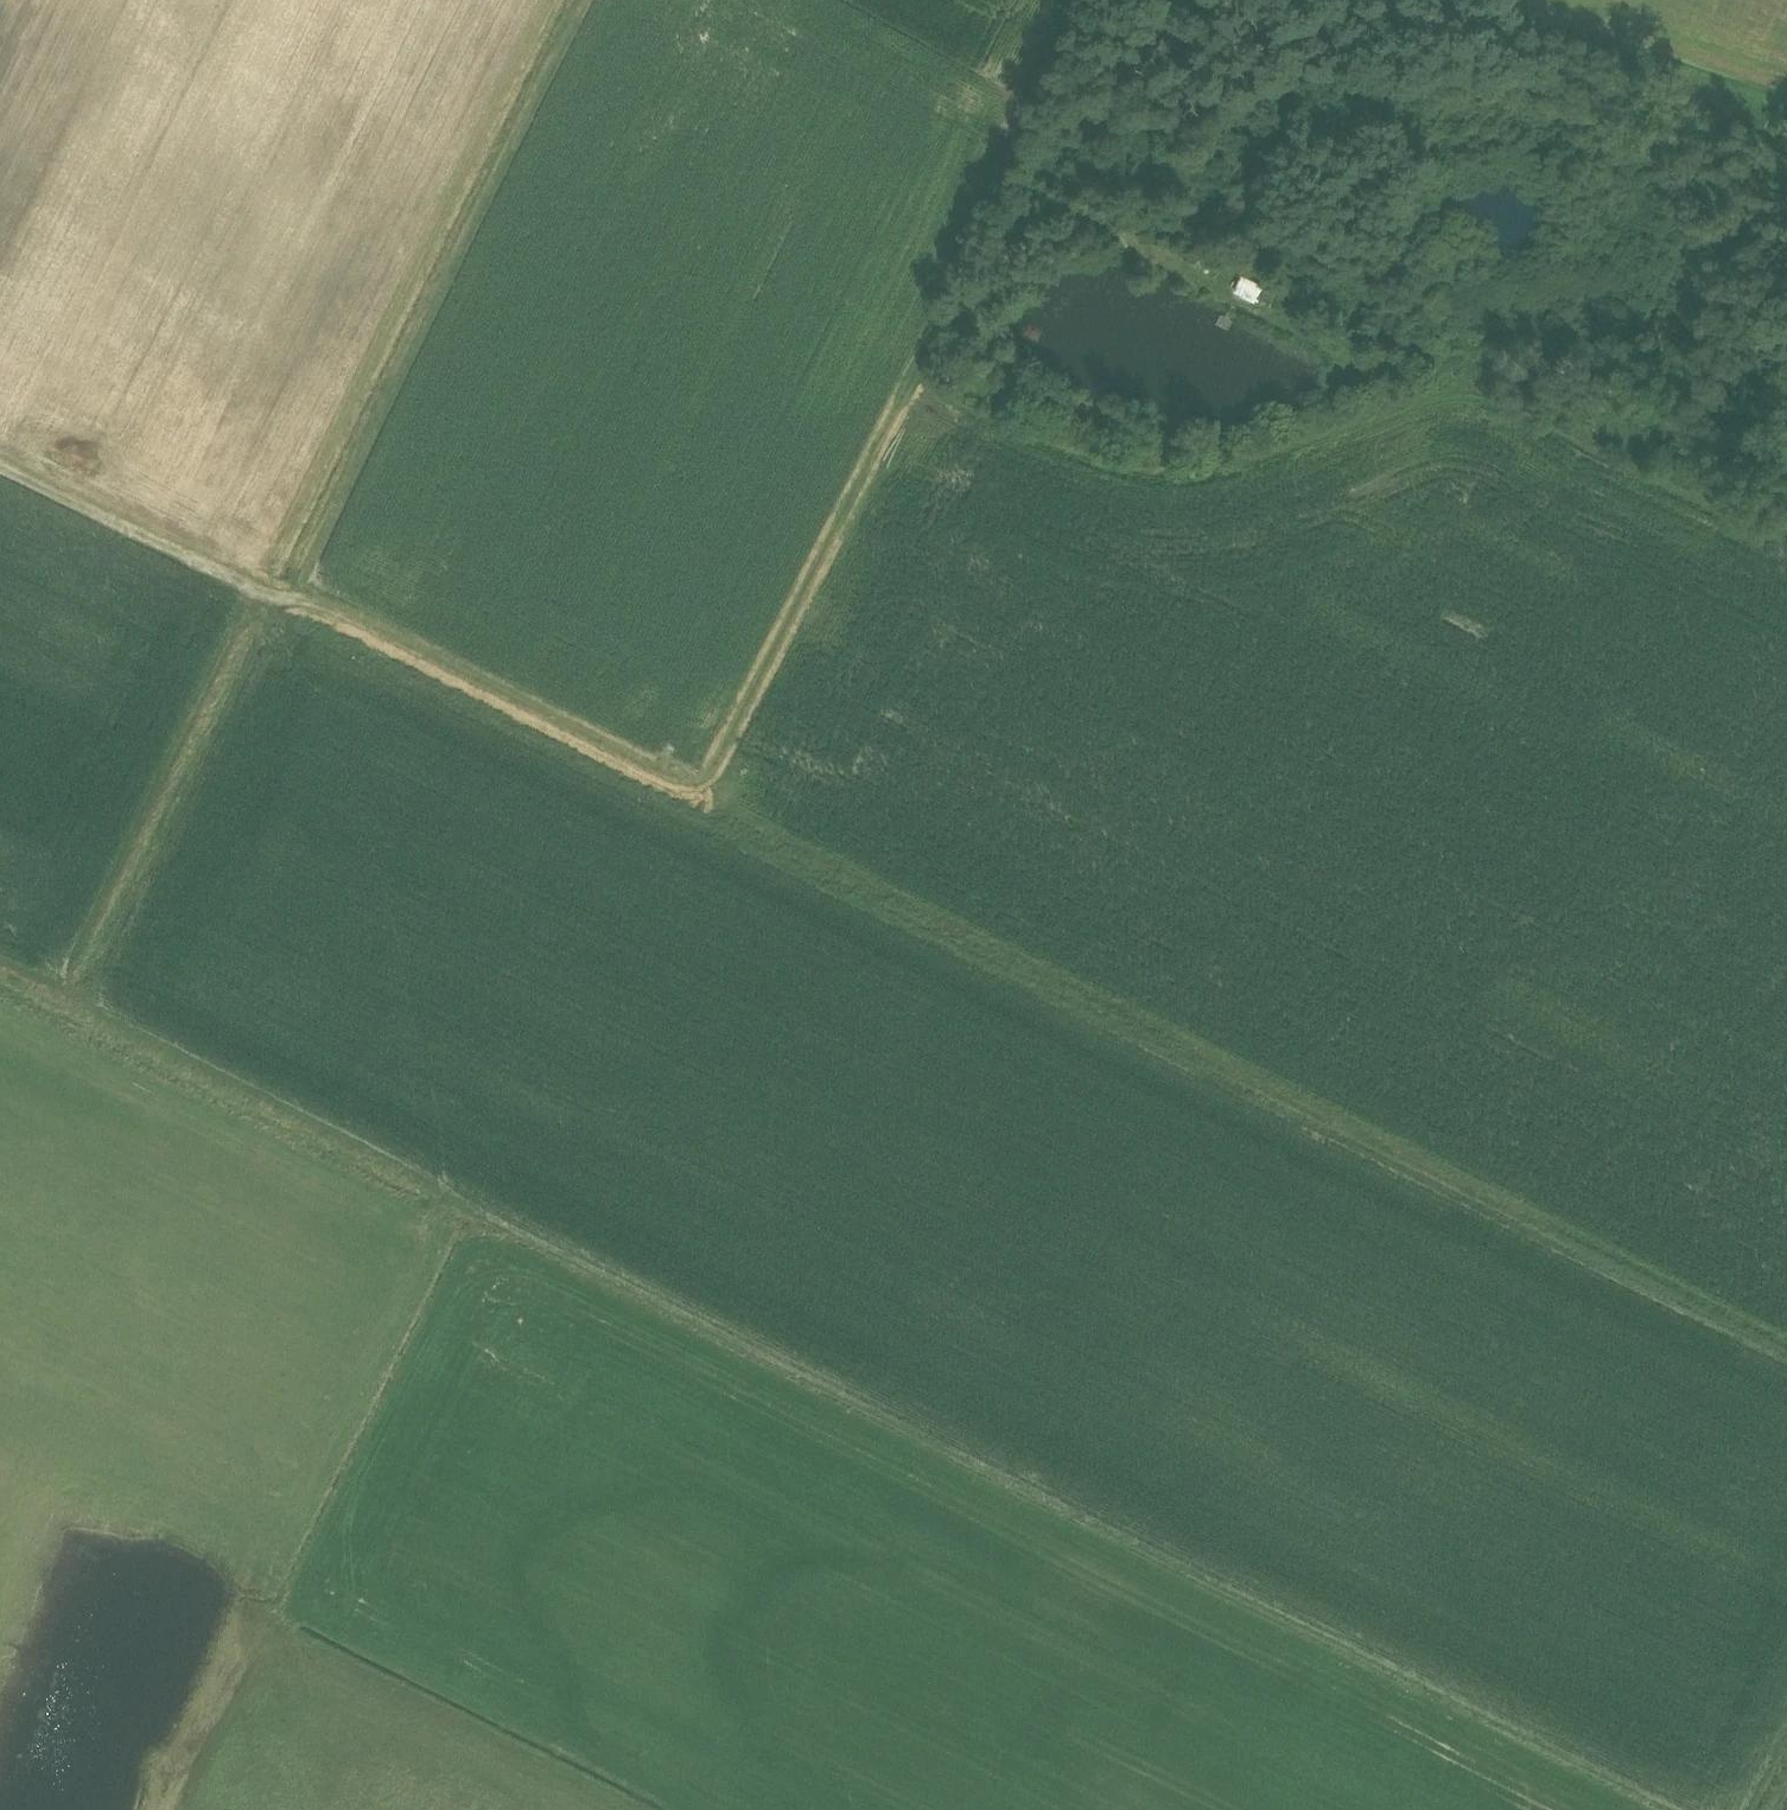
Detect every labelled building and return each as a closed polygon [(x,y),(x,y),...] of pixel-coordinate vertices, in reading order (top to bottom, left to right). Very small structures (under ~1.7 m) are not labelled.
[(1247,276),(1240,294),(1263,302),(1269,285),(1247,276)]
